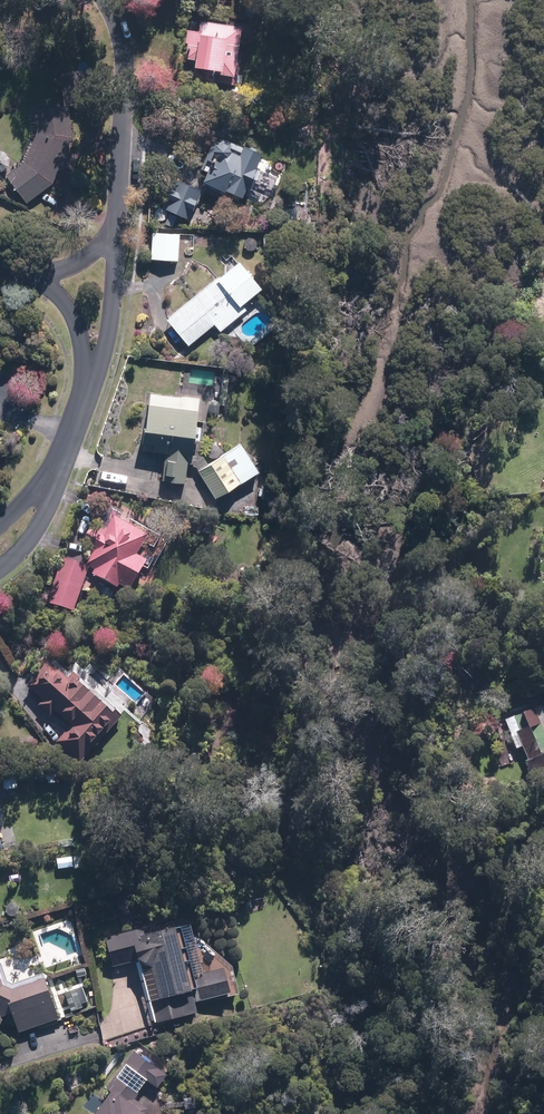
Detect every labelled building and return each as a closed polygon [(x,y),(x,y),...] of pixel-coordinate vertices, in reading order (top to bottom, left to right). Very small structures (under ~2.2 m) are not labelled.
[(183,77),(237,86),(247,27),(192,19),(183,77)] [(65,75),(64,106),(72,105),(80,105),(80,75),(65,75)] [(67,170),(74,154),(69,152),(75,136),(72,105),(64,106),(37,109),(40,131),(28,160),(9,174),(29,203),(56,183),(63,168),(67,170)] [(247,153),(236,149),(235,147),(229,144),(222,147),(219,152),(222,158),(222,160),(220,159),(209,184),(231,194),(232,192),(248,199),(253,188),(254,189),(262,170),(261,170),(268,155),(249,147),(247,153)] [(1,172),(3,172),(4,171),(6,170),(7,169),(8,167),(9,165),(9,163),(10,162),(9,160),(9,158),(8,156),(7,155),(6,153),(4,152),(2,151),(1,151),(0,151),(0,172),(1,172)] [(198,211),(202,202),(200,201),(205,192),(181,180),(167,208),(191,220),(196,210),(198,211)] [(184,236),(155,233),(153,260),(181,262),(184,236)] [(242,248),(243,249),(245,251),(246,252),(247,253),(249,253),(250,253),(252,253),(253,253),(254,252),(256,251),(257,250),(258,249),(258,248),(259,246),(259,245),(259,243),(258,242),(258,240),(257,239),(256,238),(255,237),(254,237),(252,236),(251,236),(249,236),(248,236),(246,237),(245,238),(244,239),(243,240),(242,241),(242,242),(242,244),(242,245),(242,247),(242,248)] [(265,237),(265,246),(278,246),(277,236),(265,237)] [(267,290),(245,263),(225,280),(224,277),(170,321),(192,347),(218,326),(224,333),(251,311),(247,306),(267,290)] [(204,413),(153,406),(147,453),(170,456),(167,483),(191,485),(194,463),(197,464),(204,413)] [(259,472),(241,444),(198,471),(216,499),(259,472)] [(95,576),(122,591),(124,588),(135,595),(154,565),(140,557),(151,536),(117,517),(109,533),(98,532),(92,529),(86,543),(89,544),(91,552),(96,555),(89,566),(98,571),(95,576)] [(214,526),(205,524),(203,534),(212,536),(214,526)] [(92,569),(65,559),(57,583),(84,593),(92,569)] [(72,682),(52,663),(30,689),(46,703),(42,707),(53,718),(58,713),(75,728),(59,745),(83,766),(126,719),(78,675),(72,682)] [(504,719),(514,747),(521,745),(527,760),(524,761),(535,793),(543,789),(543,705),(504,719)] [(60,770),(48,770),(48,782),(61,781),(60,770)] [(16,776),(3,776),(3,788),(16,788),(16,776)] [(130,896),(120,899),(124,917),(135,915),(130,896)] [(144,959),(161,1023),(203,1012),(200,1002),(235,993),(228,967),(200,975),(187,927),(183,928),(182,927),(150,935),(148,926),(107,937),(115,967),(144,959)] [(7,1018),(15,1015),(21,1032),(62,1018),(48,973),(16,983),(11,981),(5,962),(0,963),(0,1031),(7,1018)] [(78,969),(79,976),(89,975),(88,968),(78,969)] [(80,990),(68,993),(73,1011),(85,1007),(80,990)] [(171,1075),(137,1051),(128,1065),(162,1088),(171,1075)] [(149,1112),(151,1109),(138,1099),(142,1093),(119,1076),(110,1088),(114,1091),(110,1097),(112,1098),(100,1113),(152,1113),(149,1112)] [(11,1103),(0,1105),(1,1108),(0,1108),(0,1113),(13,1113),(11,1103)]
